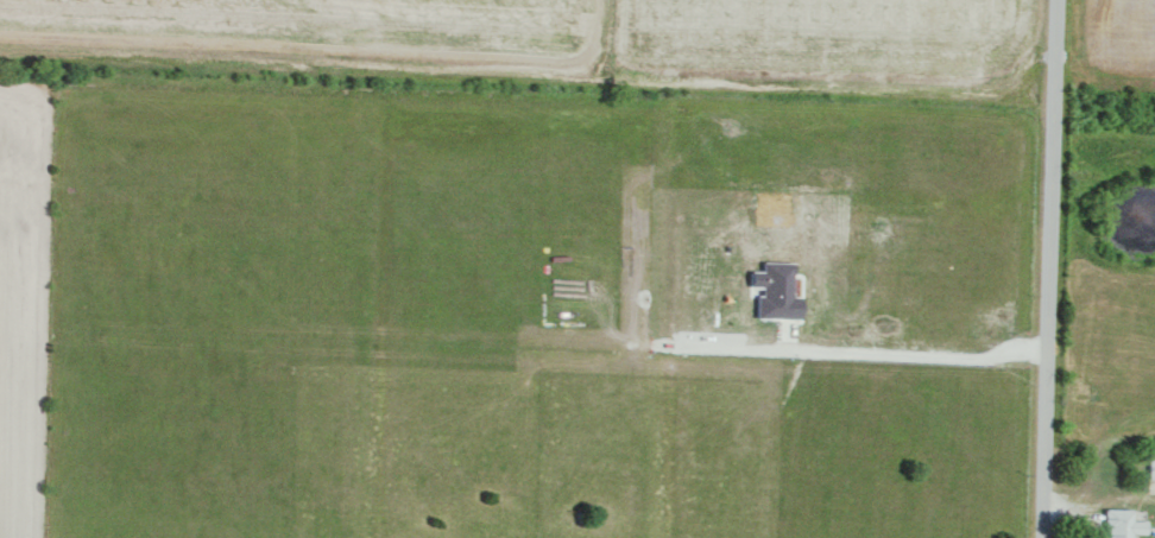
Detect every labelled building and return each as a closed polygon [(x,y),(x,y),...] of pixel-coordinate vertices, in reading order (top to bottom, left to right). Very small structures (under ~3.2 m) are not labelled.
[(799,318),(800,294),(792,294),(793,261),(762,260),(761,271),(750,271),(750,286),(758,286),(757,317),(799,318)] [(1145,519),(1132,518),(1132,507),(1106,507),(1106,537),(1131,537),(1132,531),(1145,531),(1145,519)]
